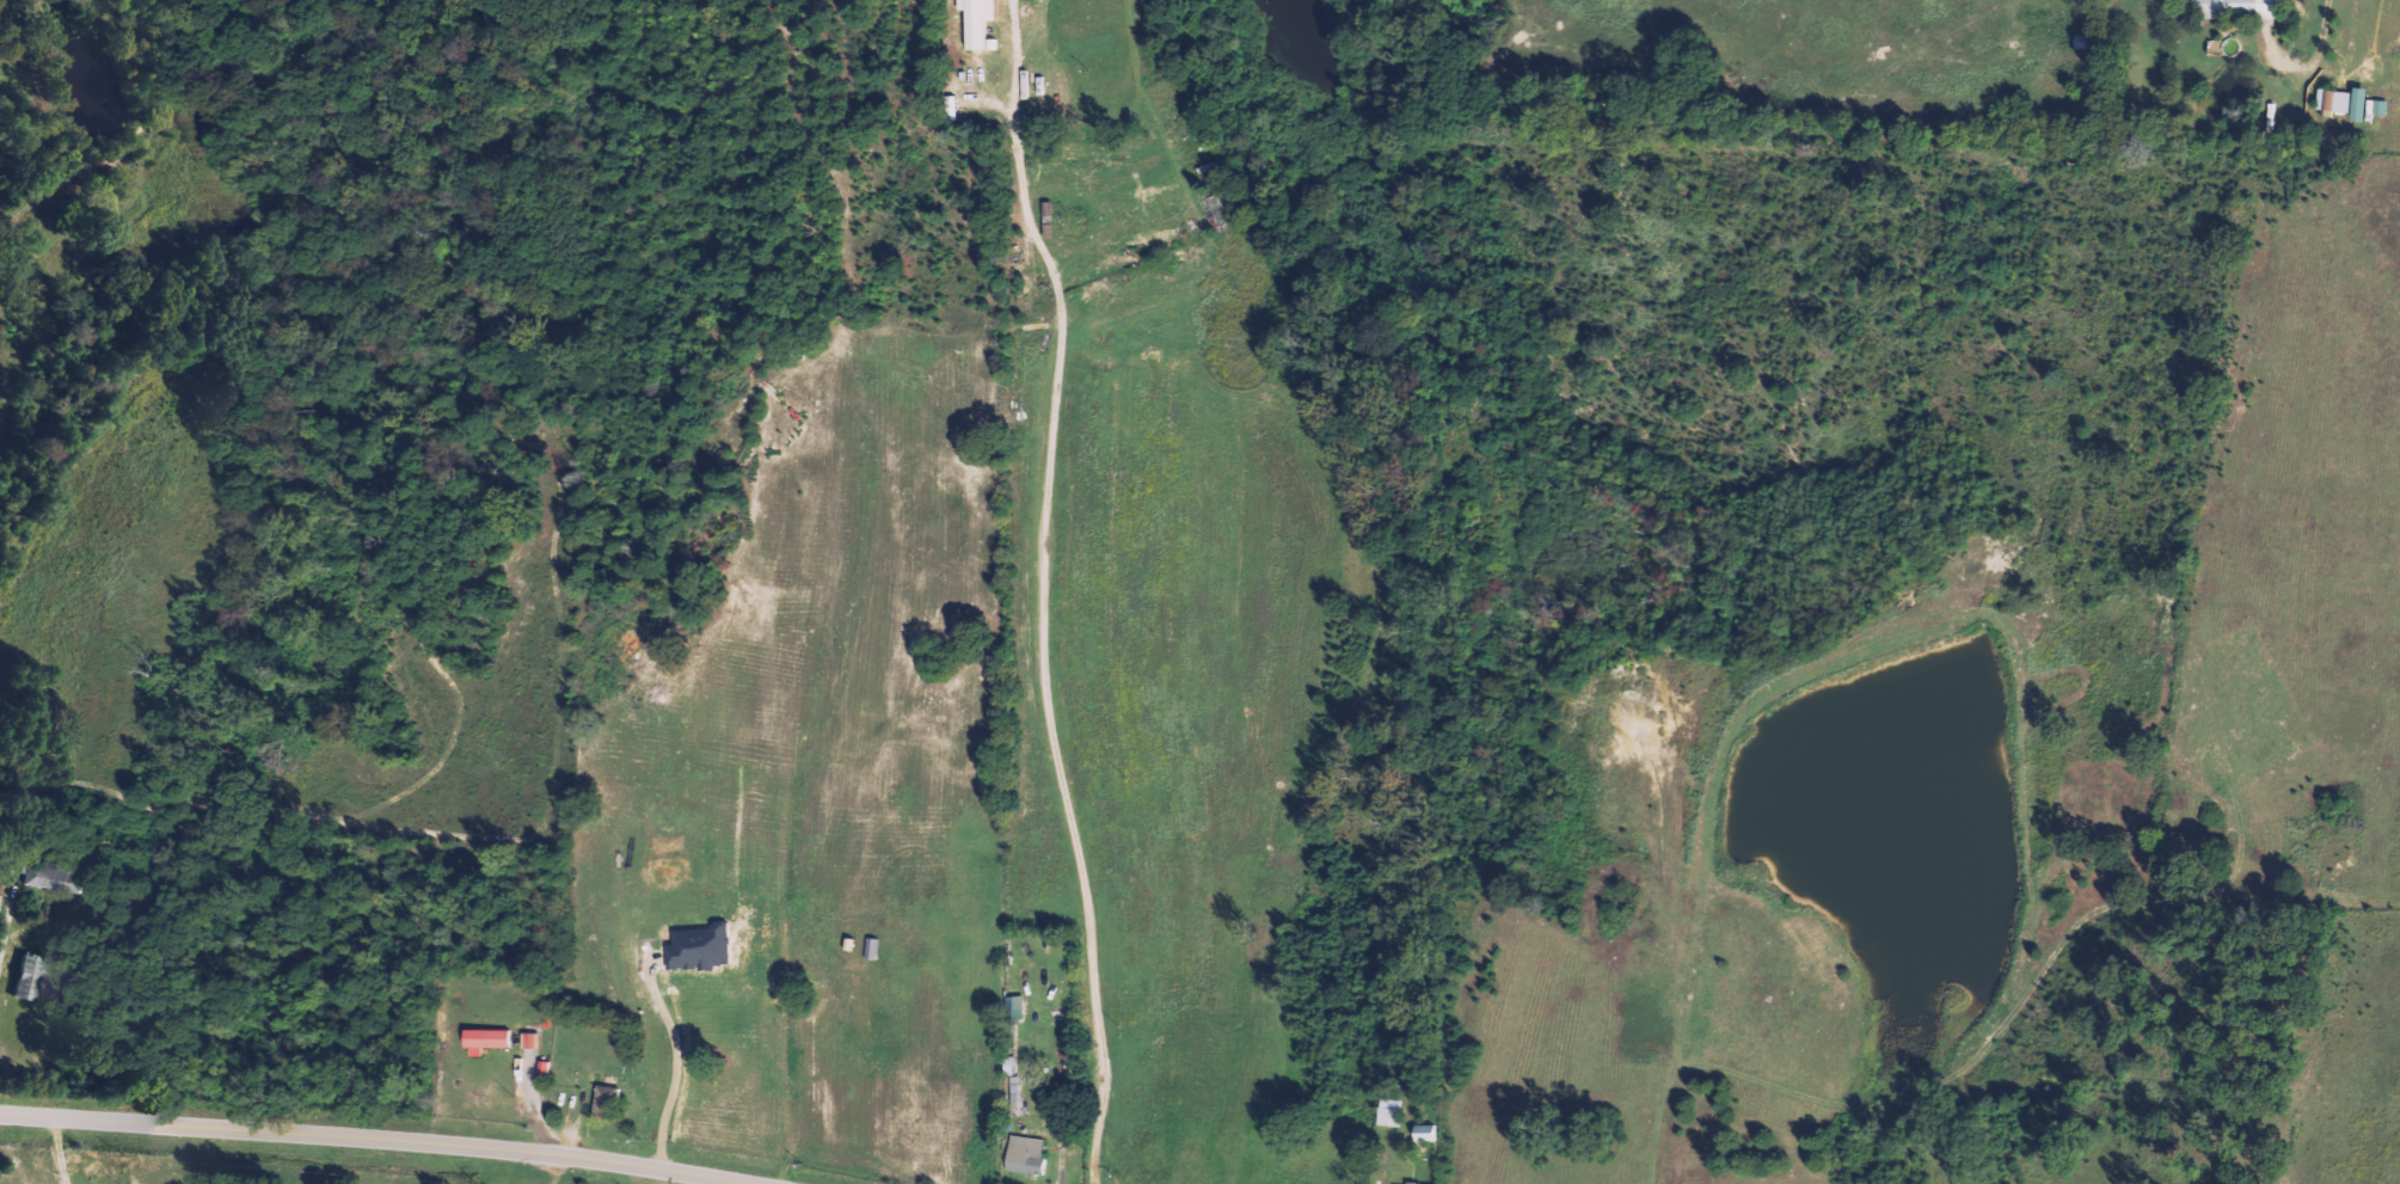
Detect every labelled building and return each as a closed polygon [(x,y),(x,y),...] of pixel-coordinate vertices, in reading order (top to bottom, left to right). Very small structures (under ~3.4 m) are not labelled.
[(956,10),(963,10),(964,50),(983,49),(982,20),(993,20),(992,0),(956,0),(956,10)] [(2195,16),(2274,15),(2274,0),(2195,0),(2195,16)] [(2363,122),(2365,88),(2352,87),(2352,91),(2317,89),(2316,110),(2349,112),(2349,121),(2363,122)] [(946,120),(955,120),(955,95),(946,96),(946,120)] [(2386,115),(2386,100),(2366,100),(2366,115),(2386,115)] [(23,887),(73,893),(76,868),(26,862),(23,887)] [(33,1004),(43,960),(21,954),(11,999),(33,1004)] [(1024,1019),(1023,996),(1006,997),(1007,1020),(1024,1019)] [(509,1031),(465,1030),(464,1056),(481,1056),(481,1047),(508,1048),(509,1031)] [(524,1048),(538,1048),(538,1033),(524,1034),(524,1048)] [(1015,1057),(1003,1057),(1004,1075),(1016,1075),(1015,1057)] [(1010,1077),(1011,1107),(1021,1106),(1020,1077),(1010,1077)] [(616,1121),(618,1088),(596,1087),(594,1120),(616,1121)] [(1403,1102),(1379,1099),(1376,1125),(1400,1128),(1403,1102)] [(1414,1127),(1413,1141),(1436,1142),(1436,1127),(1414,1127)] [(1040,1176),(1046,1141),(1012,1135),(1005,1170),(1040,1176)]
